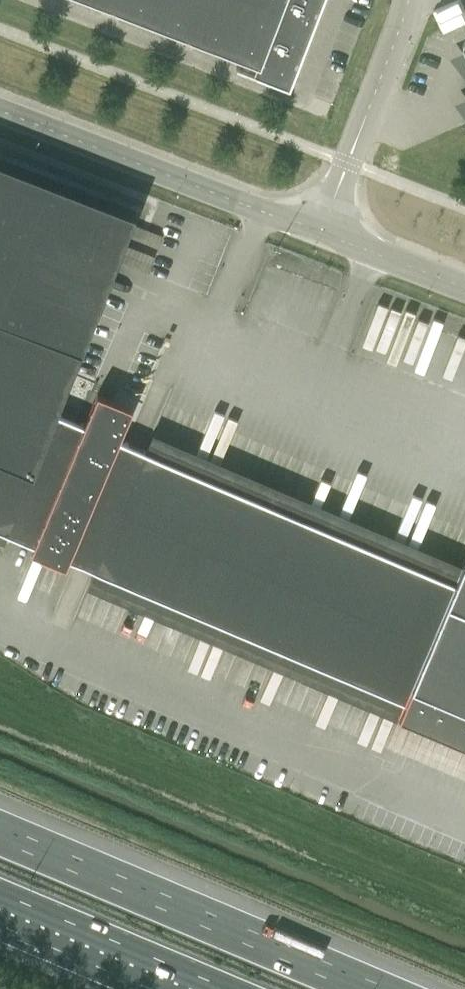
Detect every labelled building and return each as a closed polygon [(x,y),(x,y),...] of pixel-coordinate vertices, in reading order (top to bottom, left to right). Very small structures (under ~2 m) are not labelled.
[(241,55),(257,61),(253,72),(290,86),(323,0),(97,0),(241,55)] [(4,541),(8,532),(95,569),(91,578),(401,709),(464,736),(464,568),(462,574),(459,572),(149,441),(145,450),(119,439),(115,437),(125,415),(127,409),(99,396),(96,403),(86,425),(84,424),(57,413),(130,222),(134,211),(0,160),(0,539),(4,541)]
